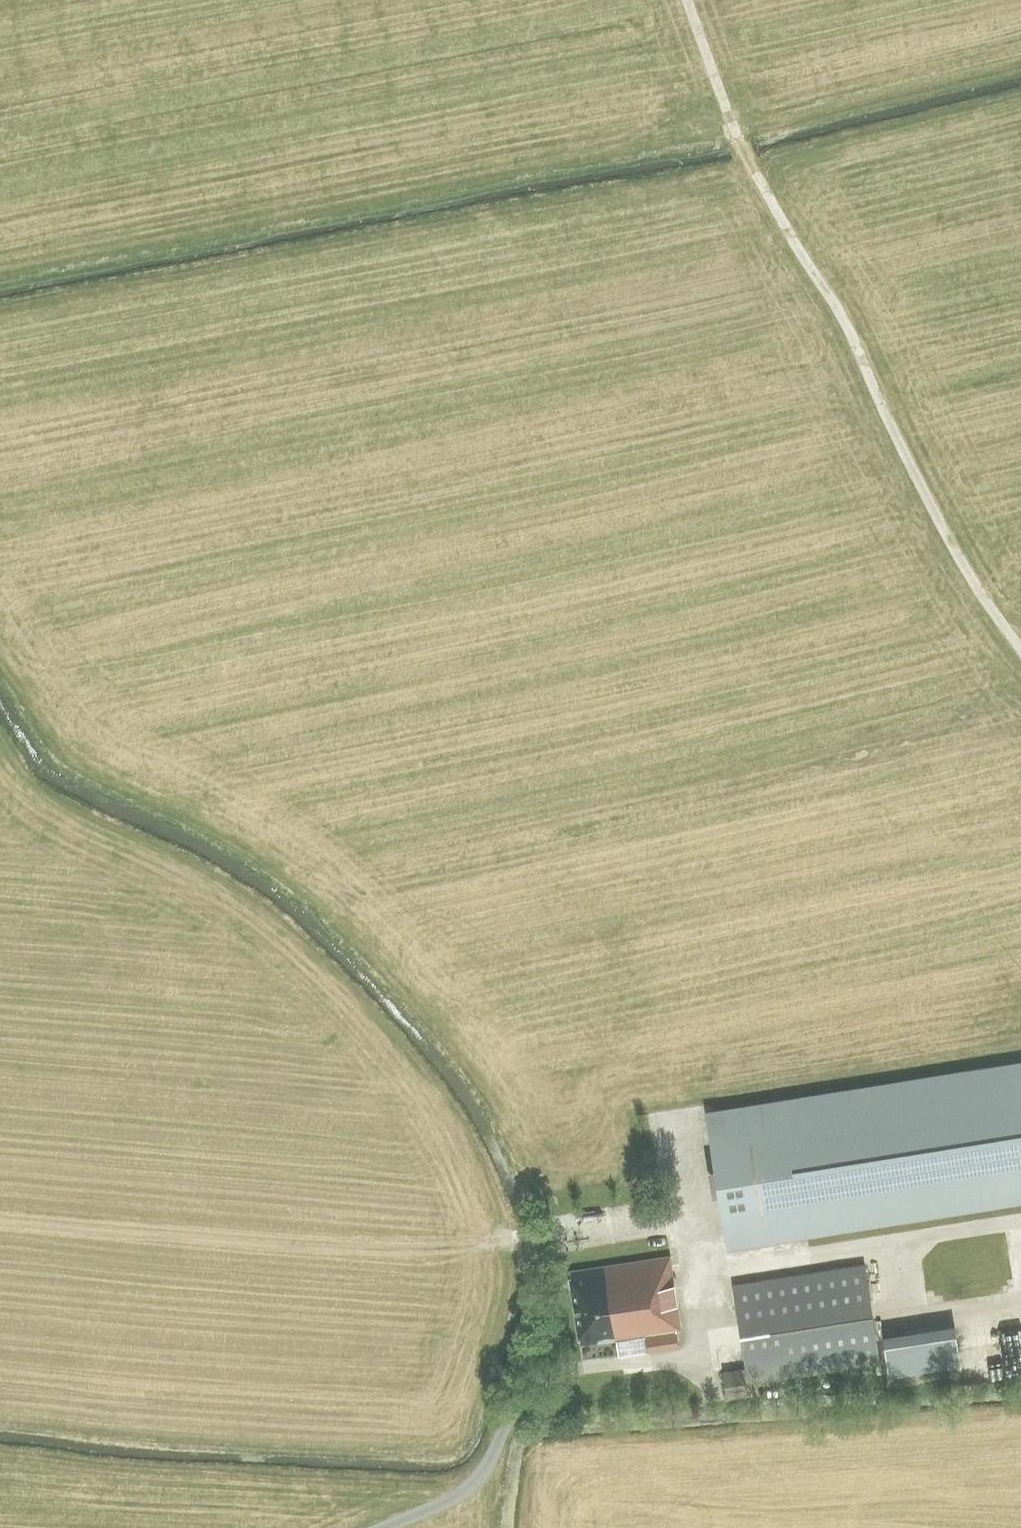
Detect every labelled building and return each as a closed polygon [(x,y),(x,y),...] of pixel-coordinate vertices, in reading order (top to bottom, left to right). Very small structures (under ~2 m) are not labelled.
[(727,1241),(1020,1194),(1020,1068),(708,1119),(727,1241)] [(679,1347),(673,1310),(678,1309),(672,1266),(670,1256),(569,1271),(579,1344),(598,1341),(598,1342),(614,1340),(614,1339),(645,1335),(648,1352),(679,1347)] [(880,1364),(864,1264),(734,1285),(749,1383),(880,1364)] [(728,1398),(748,1395),(743,1367),(723,1370),(728,1398)]
